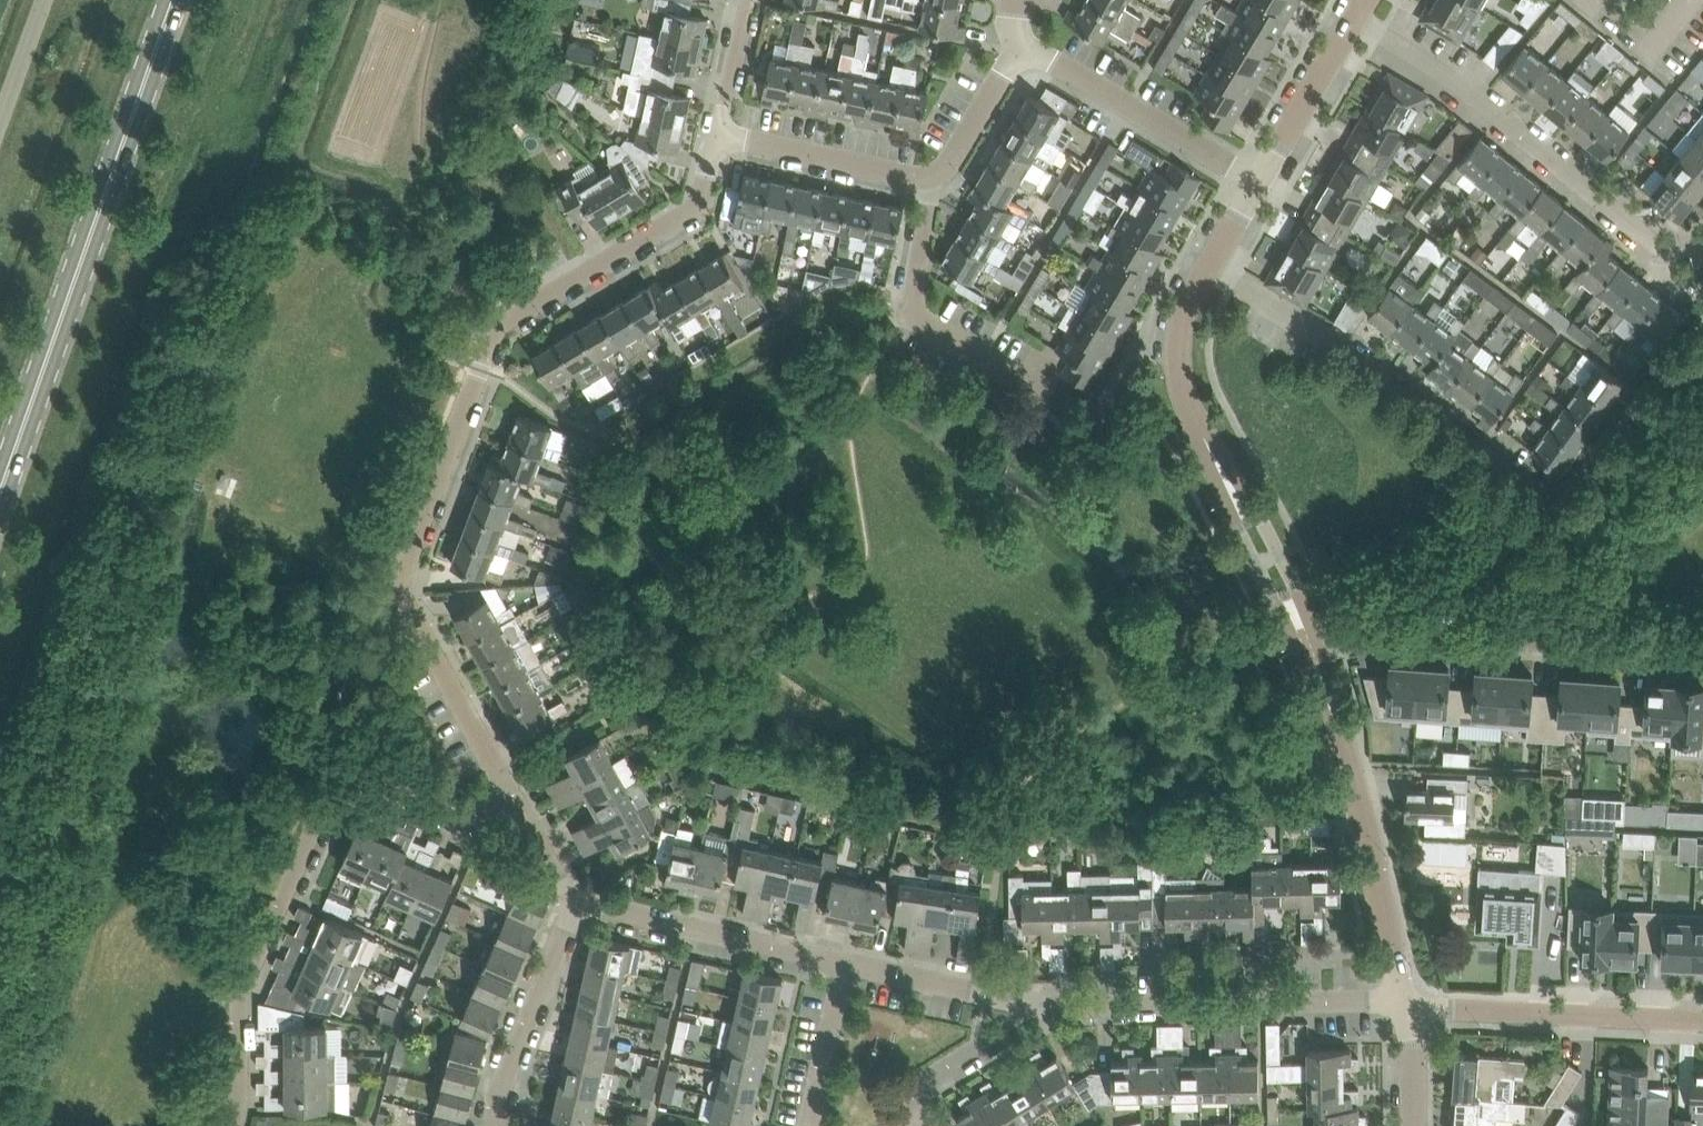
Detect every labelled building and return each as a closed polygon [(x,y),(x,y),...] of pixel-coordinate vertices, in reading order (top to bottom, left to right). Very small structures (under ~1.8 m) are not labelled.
[(595,0),(580,0),(576,15),(591,18),(595,0)] [(665,10),(660,36),(702,45),(708,19),(683,13),(685,1),(682,0),(643,0),(642,5),(665,10)] [(838,9),(840,0),(796,0),(838,9)] [(862,0),(860,0),(852,0),(849,11),(859,13),(862,0)] [(961,8),(926,0),(905,0),(903,8),(924,12),(921,27),(965,37),(967,25),(958,23),(961,8)] [(1148,36),(1148,35),(1136,28),(1089,0),(1086,0),(1079,13),(1071,8),(1065,18),(1104,41),(1111,28),(1130,39),(1132,35),(1152,47),(1156,41),(1148,36)] [(1136,28),(1142,17),(1125,7),(1129,0),(1089,0),(1136,28)] [(1205,0),(1195,0),(1189,9),(1197,14),(1205,0)] [(1224,2),(1223,3),(1277,35),(1288,15),(1262,0),(1247,0),(1240,12),(1224,2)] [(1288,15),(1297,0),(1262,0),(1288,15)] [(1481,7),(1470,0),(1434,0),(1430,8),(1423,19),(1461,42),(1481,7)] [(1524,31),(1528,26),(1529,27),(1551,1),(1550,0),(1535,0),(1520,20),(1516,17),(1511,24),(1524,31)] [(1571,20),(1577,26),(1584,18),(1562,0),(1556,8),(1560,11),(1554,19),(1565,28),(1571,20)] [(1229,21),(1224,30),(1228,32),(1228,33),(1233,36),(1233,35),(1265,54),(1277,35),(1223,3),(1217,14),(1229,21)] [(1189,9),(1178,29),(1185,33),(1197,14),(1189,9)] [(804,43),(808,21),(807,21),(809,12),(799,10),(797,19),(795,18),(786,61),(771,58),(762,102),(773,104),(775,95),(791,98),(804,43)] [(1600,31),(1584,18),(1577,26),(1594,39),(1600,31)] [(1148,35),(1148,36),(1156,41),(1163,29),(1155,24),(1148,35)] [(1176,49),(1185,33),(1178,29),(1166,48),(1173,53),(1176,49)] [(856,122),(867,125),(877,80),(879,70),(866,67),(869,51),(871,40),(869,37),(869,33),(860,31),(858,44),(843,110),(858,113),(856,122)] [(641,32),(632,71),(668,79),(671,66),(697,72),(702,45),(660,36),(659,36),(646,33),(641,32)] [(1259,77),(1270,57),(1265,54),(1233,35),(1233,36),(1222,55),(1259,77)] [(1469,37),(1465,44),(1475,50),(1479,43),(1469,37)] [(1602,46),(1619,59),(1625,52),(1608,38),(1602,46)] [(1497,40),(1484,57),(1496,67),(1509,51),(1497,40)] [(858,44),(845,41),(843,51),(838,72),(825,69),(815,113),(826,116),(828,106),(843,110),(858,44)] [(816,45),(804,43),(791,98),(806,102),(804,111),(815,113),(825,69),(812,66),(816,45)] [(1503,72),(1524,90),(1547,62),(1525,45),(1503,72)] [(1171,56),(1173,53),(1166,48),(1154,68),(1161,73),(1171,56)] [(1641,65),(1625,52),(1619,59),(1635,73),(1641,65)] [(915,89),(922,57),(909,55),(907,65),(895,121),(910,124),(909,134),(920,136),(930,92),(915,89)] [(1210,74),(1247,97),(1259,77),(1222,55),(1210,74)] [(1692,71),(1699,77),(1702,72),(1702,57),(1692,71)] [(1524,90),(1545,107),(1568,79),(1547,62),(1524,90)] [(880,118),(895,121),(907,65),(895,63),(891,83),(877,80),(867,125),(878,127),(880,118)] [(624,108),(631,112),(642,114),(685,124),(691,97),(666,91),(668,79),(632,71),(624,69),(622,81),(630,83),(624,108)] [(1596,85),(1577,69),(1568,79),(1545,107),(1566,124),(1588,96),(1596,85)] [(1247,97),(1210,74),(1204,71),(1192,91),(1210,102),(1202,115),(1227,130),(1247,97)] [(1688,91),(1699,77),(1692,71),(1680,84),(1688,91)] [(1650,72),(1643,80),(1661,94),(1667,87),(1650,72)] [(1391,74),(1371,108),(1408,131),(1429,96),(1399,79),(1391,74)] [(1046,137),(1061,146),(1064,148),(1073,134),(1063,128),(1069,117),(1061,112),(1063,109),(1069,98),(1047,85),(1039,100),(1030,94),(1016,118),(1046,137)] [(1672,94),(1661,108),(1669,114),(1684,95),(1676,89),(1672,94)] [(1566,124),(1586,141),(1609,113),(1588,96),(1566,124)] [(1063,109),(1072,115),(1078,105),(1081,107),(1082,106),(1069,98),(1063,109)] [(518,115),(509,125),(518,137),(531,123),(537,117),(528,107),(518,115)] [(1388,166),(1408,131),(1371,108),(1368,107),(1360,122),(1362,123),(1356,133),(1350,144),(1388,166)] [(1657,128),(1669,114),(1661,108),(1650,121),(1657,128)] [(1631,131),(1609,113),(1586,141),(1608,159),(1631,131)] [(1698,137),(1702,142),(1702,113),(1689,130),(1698,137)] [(637,140),(626,138),(622,144),(650,165),(654,145),(679,150),(685,124),(642,114),(637,140)] [(1038,151),(1046,137),(1016,118),(1002,141),(1033,159),(1033,160),(1047,169),(1052,160),(1038,151)] [(1437,148),(1439,149),(1451,157),(1452,157),(1475,130),(1461,119),(1437,148)] [(1630,144),(1638,151),(1653,132),(1645,126),(1630,144)] [(1468,170),(1481,180),(1481,181),(1504,154),(1481,135),(1449,175),(1458,183),(1468,170)] [(1698,137),(1682,156),(1702,173),(1702,142),(1698,137)] [(1139,186),(1141,188),(1179,210),(1199,177),(1173,162),(1166,175),(1158,170),(1165,157),(1134,139),(1126,153),(1150,168),(1139,186)] [(650,179),(643,168),(650,165),(622,144),(621,145),(618,141),(615,143),(614,142),(608,146),(611,168),(600,175),(622,212),(646,198),(639,186),(650,179)] [(989,164),(1019,182),(1019,183),(1033,192),(1039,183),(1024,174),(1033,160),(1033,159),(1002,141),(989,164)] [(1098,163),(1106,167),(1108,162),(1117,147),(1110,142),(1098,163)] [(1578,154),(1598,170),(1607,158),(1587,142),(1578,154)] [(1350,144),(1344,154),(1330,177),(1368,200),(1388,166),(1350,144)] [(1627,164),(1638,151),(1630,144),(1619,158),(1627,164)] [(1504,154),(1481,181),(1481,180),(1471,193),(1479,200),(1489,187),(1501,197),(1490,210),(1493,212),(1526,172),(1504,154)] [(1682,156),(1667,175),(1696,198),(1702,191),(1702,192),(1702,173),(1682,156)] [(1071,163),(1062,178),(1074,185),(1083,171),(1071,163)] [(1098,163),(1087,182),(1095,186),(1104,171),(1106,167),(1098,163)] [(1019,182),(989,164),(975,187),(1029,220),(1034,211),(1011,197),(1019,183),(1019,182)] [(1548,190),(1526,172),(1493,212),(1499,217),(1509,204),(1522,215),(1498,244),(1502,247),(1548,190)] [(732,233),(743,236),(744,227),(748,210),(764,214),(772,179),(746,173),(732,233)] [(582,177),(577,175),(572,179),(560,186),(574,210),(586,204),(599,226),(622,212),(600,175),(585,183),(582,177)] [(1696,198),(1667,175),(1651,194),(1680,218),(1687,209),(1697,218),(1702,211),(1702,204),(1696,198)] [(1316,202),(1310,212),(1329,223),(1348,234),(1368,200),(1330,177),(1328,176),(1320,191),(1322,192),(1316,202)] [(1060,208),(1074,185),(1062,178),(1049,201),(1060,208)] [(775,216),(791,219),(799,185),(772,179),(764,214),(761,230),(771,232),(775,216)] [(1087,182),(1077,197),(1075,201),(1083,206),(1085,202),(1095,186),(1087,182)] [(784,251),(794,253),(801,222),(817,225),(825,190),(799,185),(791,219),(787,236),(784,251)] [(1042,238),(1047,230),(1029,220),(975,187),(969,197),(978,202),(970,216),(1001,234),(1010,219),(1042,238)] [(1124,192),(1118,201),(1126,205),(1168,230),(1179,210),(1141,188),(1135,199),(1124,192)] [(843,231),(851,196),(825,190),(817,225),(813,242),(823,244),(827,227),(843,231)] [(1522,256),(1528,260),(1570,208),(1548,190),(1502,247),(1506,251),(1530,222),(1542,232),(1522,256)] [(870,237),(877,202),(851,196),(843,231),(839,247),(849,250),(853,233),(869,237),(870,237)] [(1396,200),(1390,211),(1401,217),(1407,206),(1396,200)] [(1075,201),(1064,221),(1071,225),(1074,222),(1083,206),(1075,201)] [(877,202),(870,237),(869,237),(862,270),(860,279),(869,282),(875,255),(879,239),(897,243),(905,208),(877,202)] [(1115,225),(1124,230),(1157,249),(1168,230),(1126,205),(1115,225)] [(1424,207),(1418,214),(1425,221),(1432,213),(1424,207)] [(1593,227),(1570,208),(1528,260),(1531,262),(1551,238),(1564,249),(1553,262),(1560,267),(1570,254),(1593,227)] [(1310,212),(1303,223),(1290,246),(1328,268),(1348,234),(1329,223),(1310,212)] [(956,239),(987,257),(996,243),(1010,251),(1016,242),(1001,234),(970,216),(956,239)] [(1064,221),(1061,225),(1052,240),(1060,245),(1069,229),(1071,225),(1064,221)] [(1112,224),(1107,231),(1118,238),(1112,249),(1150,271),(1162,252),(1157,249),(1124,230),(1115,225),(1112,224)] [(1586,281),(1609,253),(1615,245),(1593,227),(1570,254),(1584,265),(1567,286),(1574,292),(1584,280),(1586,281)] [(1025,279),(1015,273),(987,257),(956,239),(942,263),(973,281),(982,266),(997,274),(1020,288),(1025,279)] [(1379,239),(1373,250),(1395,263),(1402,253),(1387,245),(1388,244),(1379,239)] [(1050,260),(1060,245),(1052,240),(1043,256),(1050,260)] [(1436,242),(1426,257),(1439,266),(1449,252),(1436,242)] [(1479,244),(1470,254),(1480,262),(1488,252),(1479,244)] [(1269,282),(1306,304),(1328,268),(1290,246),(1287,245),(1279,260),(1281,261),(1275,271),(1269,282)] [(1092,254),(1088,261),(1138,291),(1150,271),(1112,249),(1105,261),(1092,254)] [(1028,250),(1015,273),(1025,279),(1036,261),(1031,258),(1033,253),(1028,250)] [(719,298),(718,298),(727,313),(741,335),(749,331),(736,308),(727,293),(743,284),(725,253),(701,267),(719,298)] [(1627,268),(1609,253),(1586,281),(1597,290),(1587,302),(1596,310),(1606,296),(1605,295),(1627,268)] [(1088,261),(1087,263),(1099,270),(1089,288),(1127,311),(1127,310),(1138,291),(1088,261)] [(833,277),(831,285),(860,279),(862,270),(835,264),(833,277)] [(713,321),(704,307),(718,298),(719,298),(701,267),(678,281),(696,312),(695,312),(704,327),(713,321)] [(1043,267),(1034,282),(1042,287),(1051,272),(1043,267)] [(1464,278),(1486,295),(1494,285),(1472,268),(1464,278)] [(1608,320),(1613,324),(1646,284),(1627,268),(1605,295),(1606,296),(1619,307),(1608,320)] [(807,271),(800,303),(831,285),(833,277),(807,271)] [(1391,331),(1413,303),(1423,290),(1400,272),(1369,315),(1391,331)] [(695,312),(696,312),(678,281),(664,289),(659,280),(649,286),(667,317),(666,317),(680,341),(689,335),(681,321),(695,312)] [(1022,302),(1030,307),(1042,287),(1034,282),(1022,302)] [(1639,323),(1643,327),(1665,299),(1646,284),(1613,324),(1617,327),(1627,314),(1639,323)] [(1515,300),(1494,285),(1486,295),(1507,311),(1515,300)] [(660,359),(669,354),(652,326),(666,317),(667,317),(649,286),(626,300),(644,330),(643,331),(652,345),(660,359)] [(1350,296),(1346,302),(1335,321),(1348,329),(1365,305),(1372,295),(1356,286),(1350,296)] [(1545,311),(1546,312),(1553,304),(1552,303),(1530,286),(1523,295),(1545,311)] [(1089,288),(1077,307),(1082,310),(1082,311),(1120,333),(1132,313),(1127,310),(1127,311),(1089,288)] [(1413,303),(1391,331),(1412,347),(1434,318),(1434,319),(1445,305),(1436,299),(1426,313),(1413,303)] [(1684,315),(1665,299),(1643,327),(1639,323),(1628,337),(1636,344),(1647,331),(1661,342),(1684,315)] [(629,339),(643,331),(644,330),(626,300),(603,313),(621,344),(620,344),(629,359),(638,354),(629,339)] [(1515,300),(1507,311),(1529,327),(1537,317),(1515,300)] [(1019,326),(1028,310),(1030,307),(1022,302),(1011,322),(1019,326)] [(1573,321),(1553,304),(1546,312),(1568,328),(1573,321)] [(1120,333),(1082,311),(1071,330),(1109,353),(1120,333)] [(597,358),(606,373),(611,380),(620,375),(606,353),(620,344),(621,344),(603,313),(580,327),(598,358),(597,358)] [(1448,329),(1434,319),(1434,318),(1412,347),(1426,357),(1419,365),(1428,372),(1449,343),(1450,343),(1460,330),(1466,322),(1458,315),(1448,329)] [(1558,332),(1537,317),(1529,327),(1550,343),(1558,332)] [(1573,321),(1568,328),(1578,335),(1589,343),(1594,347),(1600,340),(1595,336),(1597,334),(1588,327),(1586,329),(1573,321)] [(574,371),(583,386),(606,373),(597,358),(598,358),(580,327),(557,340),(575,371),(574,371)] [(1089,386),(1109,353),(1071,330),(1059,350),(1073,359),(1066,372),(1089,386)] [(1482,346),(1474,340),(1460,330),(1450,343),(1449,343),(1428,372),(1450,388),(1471,359),(1472,359),(1482,346)] [(533,355),(544,374),(567,413),(576,407),(569,395),(560,380),(574,371),(575,371),(557,340),(533,355)] [(1600,340),(1594,347),(1610,360),(1616,352),(1600,340)] [(701,345),(690,352),(696,361),(706,354),(701,345)] [(1592,370),(1582,383),(1582,384),(1610,405),(1620,393),(1628,399),(1635,389),(1617,376),(1585,351),(1578,360),(1592,370)] [(1471,359),(1450,388),(1472,404),(1501,365),(1503,362),(1495,356),(1485,369),(1472,359),(1471,359)] [(1517,372),(1515,374),(1501,365),(1472,404),(1484,413),(1478,421),(1488,428),(1525,378),(1517,372)] [(1568,373),(1568,375),(1562,382),(1576,392),(1566,405),(1566,406),(1594,427),(1610,405),(1582,384),(1582,383),(1568,373)] [(1539,374),(1533,382),(1543,389),(1549,381),(1539,374)] [(1549,428),(1578,449),(1594,427),(1566,406),(1566,405),(1552,395),(1543,389),(1533,382),(1532,381),(1527,389),(1546,403),(1560,413),(1550,426),(1549,428)] [(596,408),(602,417),(625,403),(620,394),(596,408)] [(510,440),(543,453),(543,454),(559,460),(563,450),(547,444),(553,427),(520,414),(510,440)] [(1578,449),(1549,428),(1550,426),(1536,416),(1530,425),(1544,435),(1533,449),(1562,471),(1578,449)] [(549,485),(553,475),(537,470),(543,454),(543,453),(510,440),(504,455),(495,452),(491,462),(524,475),(524,476),(549,485)] [(594,442),(584,469),(599,474),(608,448),(594,442)] [(524,475),(491,462),(481,487),(515,500),(515,501),(530,507),(534,497),(518,491),(524,476),(524,475)] [(553,475),(549,485),(563,490),(567,481),(553,475)] [(505,525),(505,526),(521,532),(521,531),(535,536),(538,529),(524,523),(525,522),(509,516),(515,501),(515,500),(481,487),(472,513),(505,525)] [(509,556),(511,557),(521,532),(505,526),(505,525),(472,513),(462,538),(509,556)] [(502,582),(506,572),(504,572),(509,556),(462,538),(453,563),(502,582)] [(540,568),(535,583),(560,581),(562,576),(540,568)] [(564,588),(560,581),(535,583),(535,584),(540,601),(553,594),(564,588)] [(488,598),(457,615),(470,640),(501,622),(502,623),(517,615),(511,606),(508,607),(496,586),(482,587),(488,598)] [(564,588),(553,594),(562,610),(573,604),(564,589),(564,588)] [(470,640),(483,663),(514,646),(515,646),(529,638),(524,629),(510,638),(502,623),(501,622),(470,640)] [(542,661),(537,652),(529,638),(515,646),(514,646),(483,663),(496,686),(527,669),(528,670),(542,661)] [(595,681),(606,675),(600,664),(588,670),(595,681)] [(1391,677),(1365,675),(1376,716),(1417,719),(1421,666),(1392,664),(1391,677)] [(1421,666),(1417,719),(1460,722),(1463,687),(1449,686),(1450,668),(1421,666)] [(527,669),(496,686),(509,710),(540,692),(541,693),(555,685),(550,676),(536,684),(528,670),(527,669)] [(1463,687),(1460,722),(1503,725),(1507,672),(1478,670),(1476,688),(1463,687)] [(1507,672),(1503,725),(1528,727),(1527,738),(1545,739),(1548,693),(1532,692),(1533,674),(1507,672)] [(1548,693),(1545,739),(1565,741),(1566,731),(1577,722),(1588,723),(1592,678),(1563,676),(1562,694),(1548,693)] [(1588,723),(1587,731),(1616,733),(1615,740),(1631,741),(1632,735),(1633,704),(1619,703),(1621,680),(1592,678),(1588,723)] [(1633,704),(1632,735),(1674,738),(1678,684),(1649,682),(1647,705),(1633,704)] [(1674,738),(1701,740),(1700,753),(1702,753),(1702,686),(1678,684),(1674,738)] [(564,701),(549,709),(541,693),(540,692),(509,710),(523,734),(569,709),(564,701)] [(664,734),(656,738),(663,751),(671,747),(664,734)] [(615,761),(614,761),(602,737),(567,756),(575,769),(548,784),(554,795),(615,761)] [(1445,749),(1444,763),(1457,763),(1458,750),(1445,749)] [(1458,750),(1457,763),(1470,764),(1471,751),(1458,750)] [(638,778),(626,754),(614,761),(615,761),(554,795),(560,807),(587,792),(594,804),(628,785),(627,784),(638,778)] [(691,776),(687,773),(678,757),(666,763),(675,778),(671,780),(676,789),(690,781),(691,776)] [(1408,788),(1407,817),(1429,818),(1429,833),(1466,834),(1469,777),(1442,776),(1441,790),(1408,788)] [(741,799),(744,787),(745,785),(720,778),(719,782),(716,793),(741,799)] [(641,808),(628,785),(594,804),(600,816),(573,830),(580,842),(641,808)] [(1605,798),(1604,817),(1616,817),(1616,822),(1617,822),(1625,822),(1626,806),(1626,799),(1605,798)] [(724,874),(737,877),(748,837),(749,837),(756,809),(738,805),(731,836),(706,830),(702,844),(703,845),(692,892),(704,894),(706,886),(720,890),(724,874)] [(1626,806),(1625,822),(1668,824),(1669,808),(1626,806)] [(379,820),(392,826),(398,813),(385,807),(379,820)] [(620,851),(654,832),(641,808),(580,842),(586,853),(613,838),(620,851)] [(1668,824),(1702,826),(1702,809),(1669,808),(1668,824)] [(1568,816),(1567,835),(1584,836),(1584,817),(1568,816)] [(392,887),(404,858),(420,822),(409,817),(403,831),(402,831),(396,845),(384,839),(367,876),(392,887)] [(1330,819),(1308,820),(1305,820),(1306,833),(1330,833),(1330,819)] [(682,881),(680,889),(692,892),(703,845),(702,844),(691,842),(694,828),(679,825),(678,831),(663,828),(656,859),(670,862),(667,878),(682,881)] [(339,873),(362,883),(366,875),(367,876),(384,839),(358,828),(342,865),(339,873)] [(1643,831),(1642,845),(1655,846),(1656,832),(1643,831)] [(1014,841),(1012,855),(1018,856),(1020,834),(1015,833),(1014,841)] [(1554,833),(1553,841),(1566,843),(1566,834),(1563,834),(1554,833)] [(960,847),(961,847),(963,836),(949,834),(948,844),(960,846),(960,847)] [(435,855),(441,841),(430,836),(424,850),(435,855)] [(972,837),(963,836),(961,847),(970,849),(972,837)] [(743,913),(756,916),(772,848),(758,845),(759,839),(749,837),(748,837),(737,877),(736,881),(750,884),(743,913)] [(1539,840),(1537,870),(1567,871),(1566,843),(1553,841),(1539,840)] [(1153,842),(1139,842),(1139,860),(1153,860),(1153,842)] [(461,866),(466,853),(455,848),(449,861),(461,866)] [(789,893),(798,855),(772,848),(756,916),(769,919),(776,890),(789,893)] [(838,852),(824,849),(822,860),(798,855),(789,893),(802,896),(795,925),(809,928),(816,896),(823,865),(835,867),(838,852)] [(1284,850),(1254,850),(1254,886),(1255,886),(1255,914),(1256,914),(1256,924),(1266,924),(1265,900),(1284,900),(1284,863),(1284,850)] [(392,887),(388,895),(413,906),(429,869),(404,858),(392,887)] [(1139,860),(1139,875),(1112,875),(1113,938),(1115,938),(1115,956),(1123,956),(1123,925),(1155,924),(1154,877),(1154,863),(1154,860),(1153,860),(1139,860)] [(892,865),(889,878),(888,880),(901,883),(896,914),(896,917),(910,919),(905,949),(918,951),(928,883),(927,883),(928,874),(916,872),(915,865),(911,861),(904,861),(901,863),(899,866),(892,865)] [(1342,862),(1319,863),(1313,863),(1314,913),(1315,913),(1316,931),(1324,931),(1323,900),(1342,899),(1342,862)] [(1154,877),(1155,924),(1186,924),(1187,955),(1195,955),(1194,937),(1198,937),(1197,876),(1167,876),(1167,863),(1154,863),(1154,877)] [(1302,900),(1302,913),(1314,913),(1313,863),(1284,863),(1284,900),(1302,900)] [(473,884),(480,868),(471,864),(464,880),(473,884)] [(841,917),(839,925),(851,928),(861,883),(835,877),(837,868),(835,867),(823,865),(816,896),(829,899),(826,914),(841,917)] [(1082,867),(1068,867),(1069,889),(1053,890),(1054,939),(1065,939),(1064,926),(1083,925),(1083,873),(1082,873),(1082,867)] [(1208,867),(1204,876),(1197,876),(1198,937),(1208,937),(1207,923),(1226,923),(1226,886),(1223,886),(1223,876),(1223,874),(1208,867)] [(437,917),(454,880),(429,869),(413,906),(437,917)] [(1478,893),(1478,895),(1480,896),(1478,928),(1511,930),(1510,940),(1517,940),(1538,942),(1541,890),(1542,871),(1520,870),(1519,878),(1482,875),(1481,893),(1478,893)] [(957,873),(943,871),(941,885),(928,883),(918,951),(931,953),(936,923),(949,925),(957,873)] [(1111,875),(1110,872),(1083,873),(1083,925),(1101,925),(1102,938),(1113,938),(1112,875),(1111,875)] [(966,888),(969,874),(957,873),(949,925),(962,927),(958,957),(972,959),(975,937),(981,891),(966,888)] [(1052,957),(1051,939),(1054,939),(1053,890),(1053,877),(1025,878),(1025,874),(1011,873),(1011,915),(1005,915),(1005,940),(1026,940),(1026,931),(1043,930),(1044,957),(1052,957)] [(889,878),(877,876),(874,886),(861,883),(851,928),(862,930),(864,923),(879,926),(882,910),(896,914),(901,883),(888,880),(889,878)] [(521,886),(509,913),(538,926),(550,899),(521,886)] [(1255,886),(1254,886),(1226,886),(1226,923),(1244,923),(1245,936),(1247,936),(1247,954),(1255,954),(1255,942),(1255,936),(1256,936),(1256,924),(1256,914),(1255,914),(1255,886)] [(466,925),(473,909),(464,905),(454,901),(447,917),(457,921),(466,925)] [(314,911),(300,905),(295,916),(309,922),(314,911)] [(1570,905),(1568,945),(1582,946),(1582,959),(1611,960),(1613,907),(1570,905)] [(1613,907),(1611,960),(1637,962),(1638,948),(1651,949),(1653,909),(1613,907)] [(1653,909),(1651,949),(1664,950),(1664,963),(1693,964),(1695,911),(1653,909)] [(1693,964),(1702,965),(1702,911),(1695,911),(1693,964)] [(509,913),(497,939),(526,952),(538,926),(509,913)] [(358,960),(369,936),(328,917),(317,942),(354,959),(354,958),(358,960)] [(442,927),(435,943),(445,947),(452,932),(442,927)] [(302,936),(289,930),(284,941),(297,947),(302,936)] [(594,935),(589,961),(625,970),(631,944),(594,935)] [(497,939),(485,965),(515,978),(526,952),(497,939)] [(317,942),(306,966),(343,983),(354,959),(317,942)] [(1263,942),(1255,942),(1255,954),(1256,960),(1264,960),(1263,942)] [(435,943),(429,958),(438,963),(445,947),(435,943)] [(343,983),(306,966),(278,954),(273,965),(285,971),(284,973),(300,980),(294,992),(332,1008),(332,1007),(342,1011),(351,989),(343,984),(343,983)] [(687,984),(700,987),(706,961),(693,958),(687,984)] [(589,961),(583,985),(620,994),(625,970),(589,961)] [(672,963),(668,979),(679,982),(682,966),(672,963)] [(473,992),(503,1005),(515,978),(485,965),(473,992)] [(746,970),(741,996),(777,1004),(783,978),(746,970)] [(675,998),(679,982),(668,979),(665,995),(675,998)] [(429,1004),(436,987),(419,980),(412,996),(429,1004)] [(697,987),(700,988),(700,987),(687,984),(684,1000),(694,1002),(697,987)] [(583,985),(578,1011),(614,1019),(620,994),(583,985)] [(491,1031),(503,1005),(473,992),(461,1018),(491,1031)] [(741,996),(735,1021),(772,1029),(777,1004),(741,996)] [(260,1003),(260,1026),(272,1026),(277,1026),(277,1006),(260,1003)] [(277,1026),(288,1026),(288,1053),(328,1054),(335,1054),(341,1054),(341,1026),(305,1026),(305,1013),(277,1006),(277,1026)] [(614,1019),(578,1011),(572,1036),(609,1044),(614,1019)] [(661,1013),(658,1029),(668,1031),(672,1015),(661,1013)] [(680,1017),(676,1033),(687,1036),(690,1020),(680,1017)] [(724,1018),(718,1043),(729,1046),(766,1054),(772,1029),(735,1021),(724,1018)] [(1186,1043),(1185,1021),(1159,1022),(1159,1044),(1186,1043)] [(1293,1044),(1308,1045),(1309,1022),(1294,1022),(1293,1044)] [(260,1026),(257,1026),(258,1038),(272,1038),(272,1026),(260,1026)] [(412,1030),(401,1027),(397,1043),(407,1046),(412,1030)] [(457,1029),(450,1057),(481,1065),(488,1037),(457,1029)] [(664,1048),(668,1031),(658,1029),(654,1045),(664,1048)] [(673,1049),(683,1051),(687,1036),(676,1033),(673,1049)] [(609,1044),(572,1036),(566,1060),(603,1068),(609,1044)] [(397,1043),(390,1071),(400,1074),(403,1062),(407,1046),(397,1043)] [(1275,1087),(1275,1079),(1309,1079),(1345,1078),(1345,1068),(1359,1068),(1359,1056),(1351,1056),(1351,1049),(1309,1049),(1309,1062),(1282,1062),(1281,1044),(1268,1044),(1268,1079),(1268,1087),(1275,1087)] [(1179,1053),(1171,1053),(1172,1096),(1201,1096),(1201,1060),(1190,1060),(1190,1045),(1179,1045),(1179,1053)] [(1211,1060),(1201,1060),(1201,1096),(1230,1096),(1230,1052),(1222,1053),(1222,1045),(1211,1045),(1211,1060)] [(1246,1103),(1260,1102),(1260,1095),(1260,1081),(1259,1059),(1248,1059),(1248,1045),(1237,1045),(1237,1052),(1230,1052),(1230,1096),(1246,1096),(1246,1103)] [(724,1070),(761,1078),(766,1054),(729,1046),(724,1070)] [(1113,1071),(1092,1071),(1101,1103),(1115,1103),(1115,1097),(1144,1096),(1143,1061),(1143,1054),(1135,1054),(1135,1046),(1123,1047),(1124,1061),(1113,1061),(1113,1071)] [(1153,1061),(1143,1061),(1144,1096),(1172,1096),(1171,1053),(1164,1054),(1164,1046),(1153,1046),(1153,1061)] [(1090,1110),(1101,1103),(1092,1071),(1074,1082),(1057,1056),(1048,1061),(1041,1049),(1031,1055),(1035,1061),(1029,1065),(1051,1102),(1076,1087),(1090,1110)] [(272,1053),(258,1053),(258,1065),(272,1065),(272,1053)] [(328,1054),(288,1053),(288,1080),(336,1081),(335,1054),(328,1054)] [(1526,1058),(1456,1053),(1453,1096),(1457,1097),(1458,1096),(1495,1098),(1496,1098),(1495,1098),(1496,1075),(1525,1076),(1526,1058)] [(481,1065),(450,1057),(443,1085),(474,1093),(481,1065)] [(566,1060),(561,1085),(598,1093),(603,1068),(566,1060)] [(650,1063),(646,1078),(656,1080),(660,1065),(650,1063)] [(1016,1081),(1008,1086),(1026,1118),(1051,1102),(1029,1065),(1022,1069),(1019,1063),(1009,1069),(1016,1081)] [(1583,1071),(1570,1063),(1545,1103),(1562,1104),(1583,1071)] [(1670,1095),(1648,1094),(1649,1067),(1611,1065),(1609,1125),(1637,1125),(1669,1125),(1670,1095)] [(669,1067),(665,1083),(675,1085),(679,1069),(669,1067)] [(712,1092),(715,1094),(718,1095),(755,1103),(761,1078),(724,1070),(718,1069),(716,1076),(713,1077),(711,1079),(710,1081),(709,1084),(710,1088),(712,1092)] [(1693,1107),(1702,1108),(1702,1069),(1694,1069),(1693,1107)] [(402,1074),(400,1074),(390,1071),(386,1088),(397,1091),(402,1074)] [(652,1098),(656,1080),(646,1078),(642,1095),(652,1098)] [(1309,1108),(1317,1108),(1352,1107),(1352,1100),(1360,1100),(1360,1088),(1345,1089),(1345,1078),(1309,1079),(1309,1108)] [(979,1095),(997,1125),(1013,1125),(1026,1118),(1008,1086),(999,1092),(991,1079),(981,1085),(985,1092),(979,1095)] [(272,1080),(258,1080),(258,1092),(272,1092),(272,1080)] [(288,1108),(336,1107),(336,1081),(288,1080),(288,1108)] [(672,1101),(675,1085),(665,1083),(661,1099),(672,1101)] [(474,1093),(443,1085),(436,1113),(467,1121),(474,1093)] [(561,1085),(555,1110),(592,1118),(598,1093),(561,1085)] [(979,1095),(973,1099),(969,1093),(959,1099),(967,1112),(958,1117),(963,1125),(997,1125),(979,1095)] [(1278,1093),(1268,1094),(1268,1108),(1278,1108),(1278,1093)] [(755,1103),(718,1095),(713,1121),(735,1125),(750,1125),(755,1103)] [(1514,1118),(1525,1118),(1526,1100),(1496,1098),(1495,1098),(1458,1096),(1457,1097),(1457,1109),(1455,1125),(1513,1125),(1514,1118)] [(1581,1113),(1568,1104),(1555,1125),(1573,1125),(1581,1113)] [(1317,1125),(1352,1125),(1367,1125),(1367,1114),(1359,1114),(1359,1107),(1352,1107),(1317,1108),(1317,1125)] [(1268,1121),(1278,1121),(1278,1108),(1268,1108),(1268,1121)] [(376,1125),(387,1125),(390,1113),(380,1110),(376,1125)] [(592,1118),(555,1110),(552,1125),(590,1125),(592,1118)] [(649,1114),(631,1110),(628,1125),(630,1125),(646,1125),(649,1114)] [(467,1121),(436,1113),(432,1125),(465,1125),(467,1121)] [(1677,1125),(1694,1125),(1695,1119),(1677,1118),(1677,1125)]
